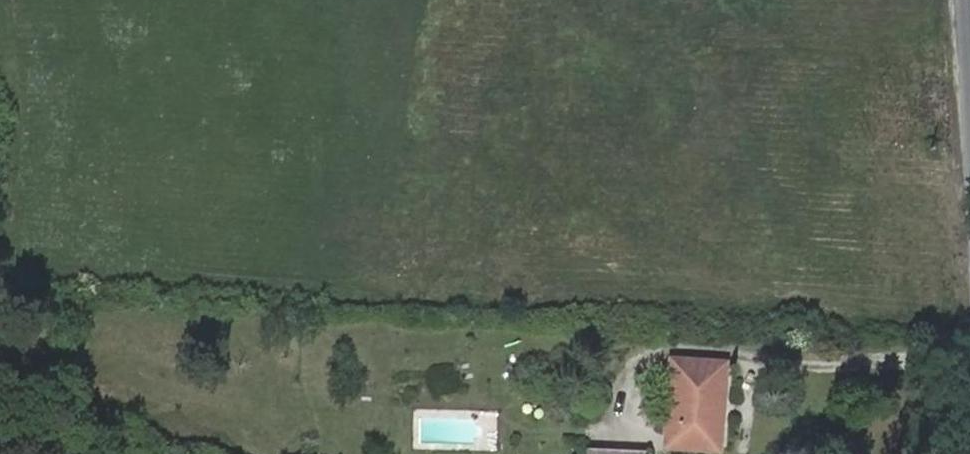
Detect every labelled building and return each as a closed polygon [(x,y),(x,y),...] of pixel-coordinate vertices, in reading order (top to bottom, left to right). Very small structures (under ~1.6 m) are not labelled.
[(653,348),(647,432),(701,437),(708,352),(653,348)] [(569,431),(567,453),(626,453),(627,435),(569,431)]
